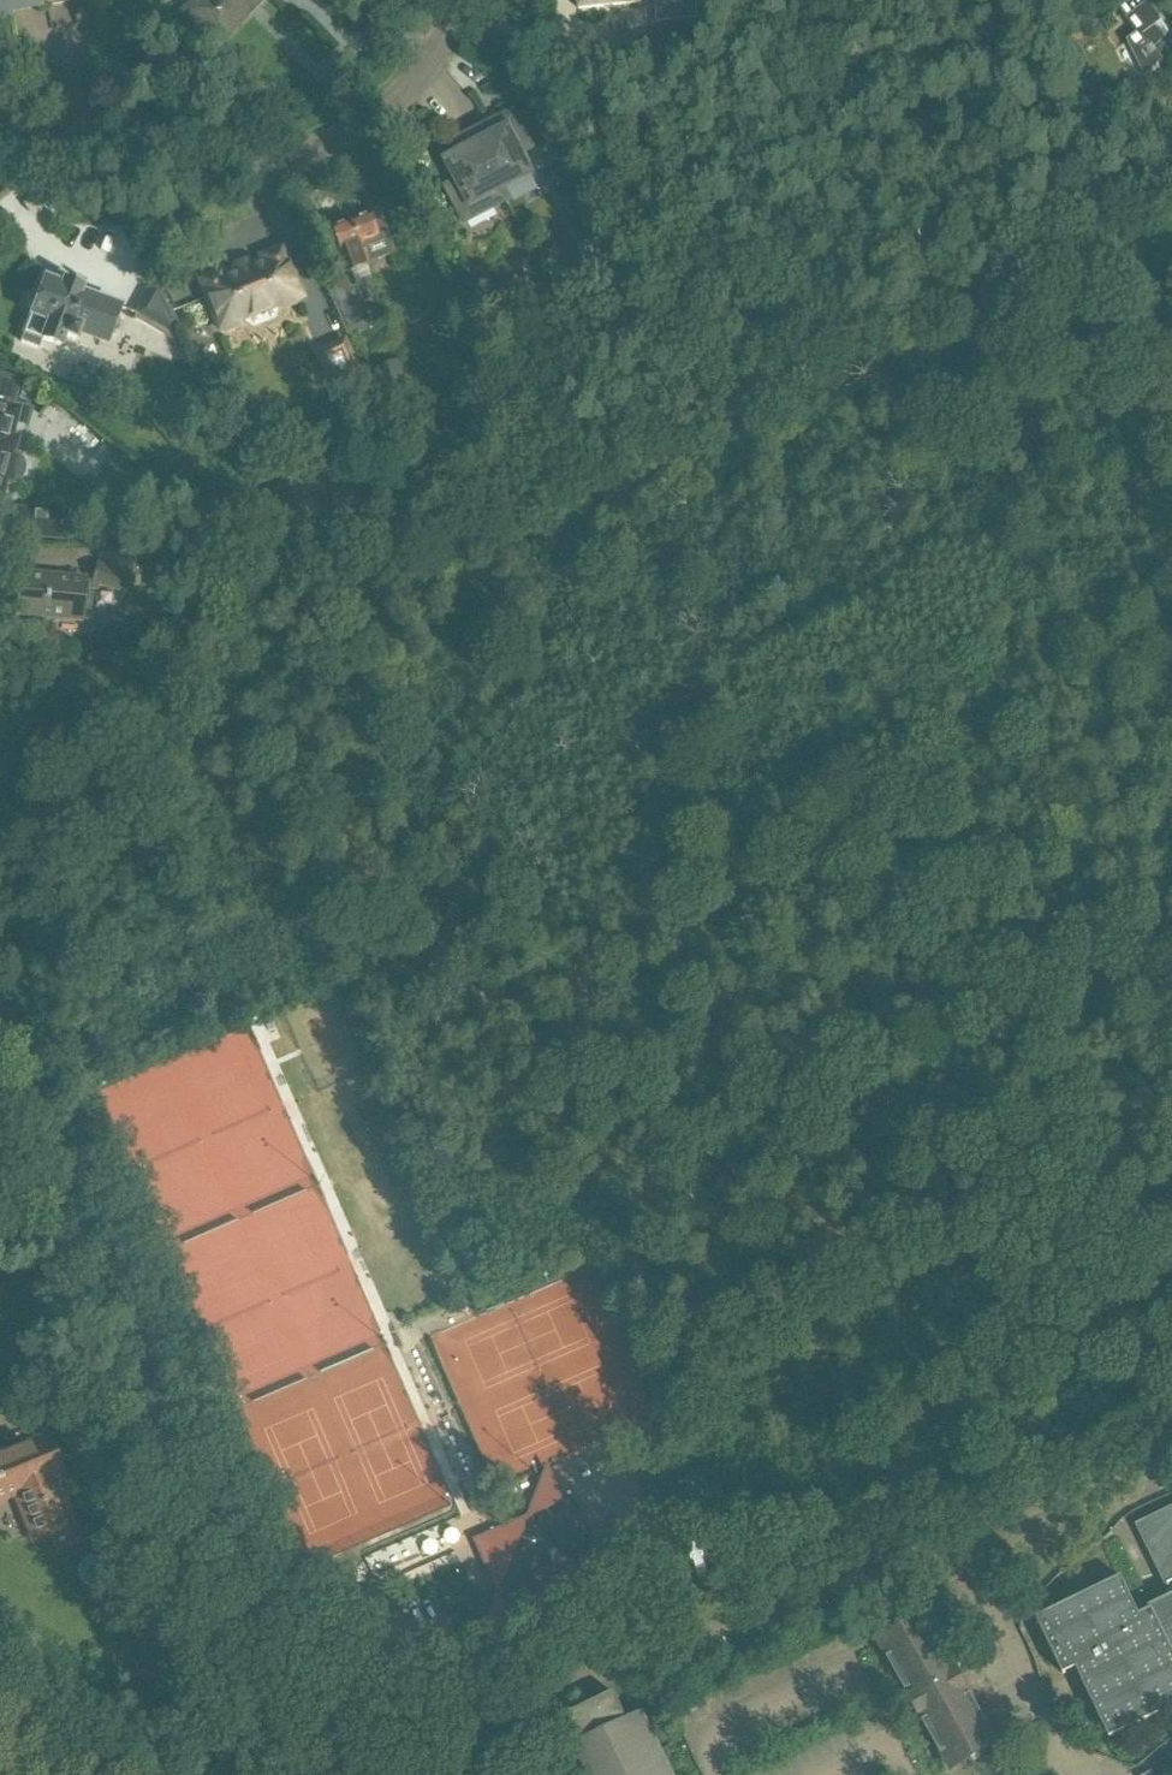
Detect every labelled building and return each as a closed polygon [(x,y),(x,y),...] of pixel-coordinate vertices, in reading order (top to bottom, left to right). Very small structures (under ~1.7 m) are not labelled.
[(34,0),(0,0),(0,10),(8,8),(9,10),(11,12),(35,8),(34,0)] [(191,1),(191,21),(206,36),(226,36),(264,0),(192,0),(191,1)] [(577,4),(580,8),(580,10),(641,5),(641,0),(577,0),(577,4)] [(687,0),(671,0),(673,20),(689,18),(687,0)] [(1164,60),(1155,47),(1165,39),(1154,24),(1160,20),(1147,4),(1144,0),(1129,0),(1119,7),(1137,33),(1127,41),(1144,76),(1164,60)] [(1140,76),(1127,82),(1134,98),(1147,92),(1140,76)] [(480,147),(503,188),(530,174),(519,152),(529,147),(513,115),(474,136),(480,147)] [(501,189),(503,188),(480,147),(474,136),(472,137),(477,146),(449,162),(459,184),(449,189),(465,220),(492,207),(490,203),(504,196),(501,189)] [(394,253),(379,214),(368,218),(367,215),(332,229),(348,271),(394,253)] [(299,301),(305,299),(282,242),(193,278),(216,334),(243,323),(251,329),(276,320),(277,309),(283,312),(299,305),(299,301)] [(479,276),(464,282),(470,296),(485,290),(479,276)] [(325,285),(348,336),(381,323),(375,308),(366,312),(356,285),(350,287),(346,277),(325,285)] [(29,310),(32,312),(22,334),(24,334),(21,342),(39,348),(42,340),(60,346),(63,338),(76,342),(78,337),(105,347),(120,308),(80,293),(81,289),(64,282),(62,286),(44,279),(38,296),(35,295),(30,297),(27,305),(29,310)] [(136,314),(168,333),(180,326),(161,286),(153,282),(136,314)] [(458,289),(443,294),(450,311),(465,305),(458,289)] [(363,378),(345,336),(312,350),(330,392),(363,378)] [(371,370),(390,416),(413,406),(393,361),(371,370)] [(2,505),(8,485),(11,486),(14,485),(18,483),(21,480),(24,477),(25,474),(26,470),(26,465),(25,460),(22,456),(19,453),(17,452),(21,436),(16,434),(18,424),(29,427),(34,408),(16,404),(21,380),(0,372),(0,504),(2,505)] [(63,538),(65,515),(14,511),(12,534),(63,538)] [(130,594),(135,575),(98,565),(93,582),(84,580),(21,574),(17,615),(80,621),(83,592),(91,593),(99,585),(130,594)] [(55,1478),(63,1475),(47,1436),(0,1455),(0,1501),(19,1493),(38,1539),(52,1533),(59,1551),(82,1542),(55,1478)] [(669,1461),(654,1466),(659,1478),(674,1472),(669,1461)] [(497,1637),(603,1590),(556,1484),(552,1486),(544,1506),(546,1510),(493,1533),(484,1559),(507,1611),(503,1613),(496,1633),(497,1637)] [(1136,1524),(1171,1599),(1152,1609),(1151,1606),(1148,1607),(1149,1610),(1140,1615),(1121,1577),(1036,1618),(1064,1674),(1066,1673),(1062,1664),(1072,1658),(1083,1681),(1083,1682),(1110,1738),(1171,1708),(1171,1507),(1136,1524)] [(880,1642),(924,1720),(951,1769),(997,1743),(926,1616),(880,1642)] [(565,1749),(577,1774),(675,1774),(644,1711),(624,1720),(623,1718),(624,1717),(625,1716),(625,1714),(625,1713),(616,1695),(614,1694),(612,1693),(611,1694),(572,1713),(570,1714),(570,1715),(569,1717),(579,1736),(580,1737),(581,1737),(582,1737),(584,1737),(585,1739),(565,1749)] [(1162,1774),(1171,1774),(1171,1754),(1155,1766),(1162,1774)]
